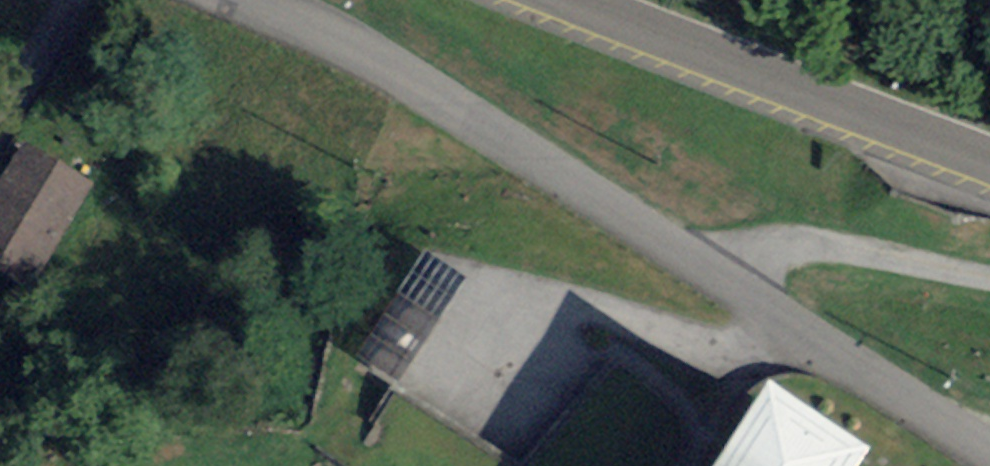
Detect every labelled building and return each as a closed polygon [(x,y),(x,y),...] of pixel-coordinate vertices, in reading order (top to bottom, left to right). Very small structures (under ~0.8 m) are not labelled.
[(0,224),(0,300),(19,313),(89,204),(35,169),(0,224)] [(731,465),(856,465),(770,409),(731,465)]
